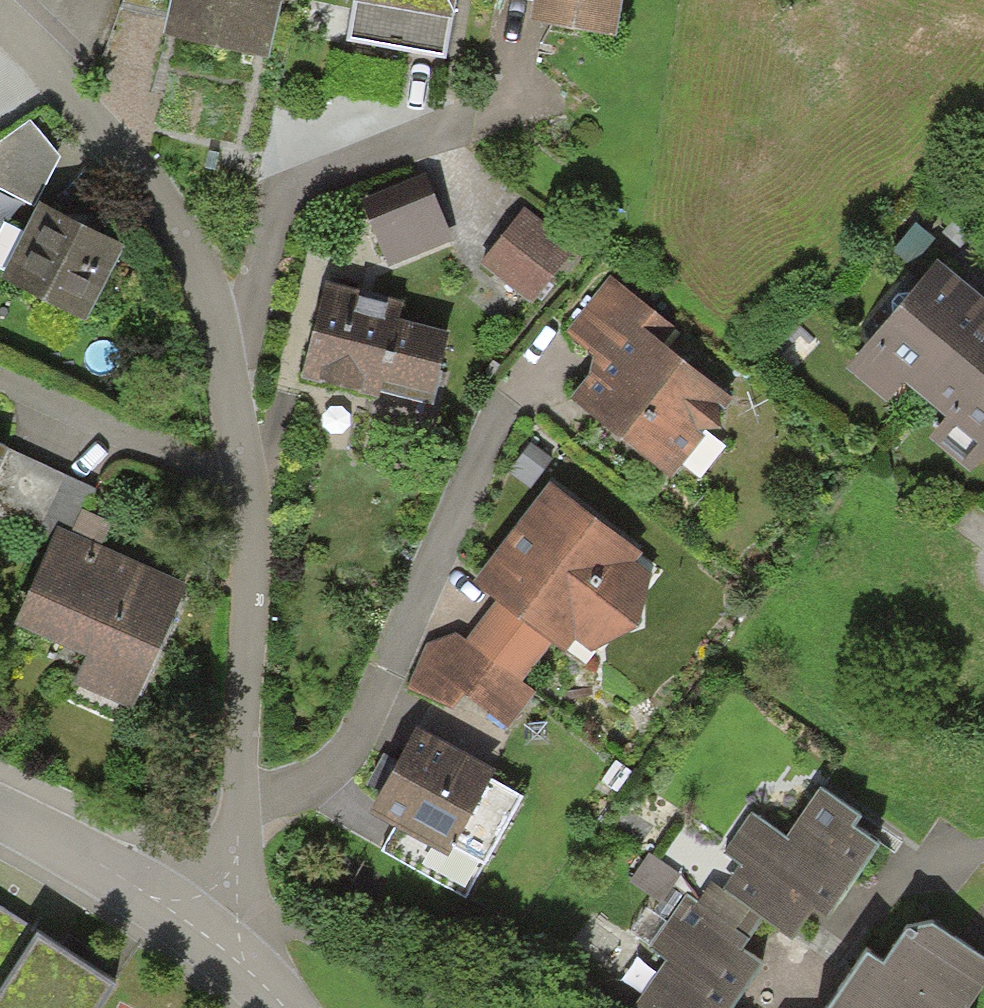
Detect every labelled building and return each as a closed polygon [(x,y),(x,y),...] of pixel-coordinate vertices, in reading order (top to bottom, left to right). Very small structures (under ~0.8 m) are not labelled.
[(165,41),(268,64),(283,0),(175,0),(165,41)] [(347,45),(445,63),(457,0),(355,0),(347,45)] [(532,27),(615,40),(621,0),(537,0),(532,27)] [(29,124),(0,146),(0,190),(36,209),(39,204),(60,159),(29,124)] [(452,240),(435,199),(371,226),(388,267),(452,240)] [(85,326),(126,250),(39,204),(36,209),(24,236),(3,274),(0,283),(0,285),(85,326)] [(574,251),(524,211),(480,265),(530,306),(574,251)] [(4,225),(0,232),(0,272),(3,274),(24,236),(4,225)] [(983,331),(983,305),(938,267),(849,372),(887,404),(903,385),(923,402),(983,331)] [(679,334),(609,277),(563,334),(600,364),(570,402),(670,482),(734,403),(666,349),(679,334)] [(402,305),(326,285),(301,380),(378,400),(382,383),(430,396),(445,339),(396,327),(402,305)] [(970,473),(983,457),(983,331),(923,402),(946,421),(930,440),(970,473)] [(531,490),(552,461),(530,445),(510,474),(531,490)] [(93,489),(8,451),(0,467),(0,517),(53,540),(58,530),(69,535),(81,511),(93,489)] [(645,556),(552,482),(471,587),(495,605),(550,648),(566,660),(576,647),(592,660),(658,578),(639,563),(645,556)] [(101,549),(114,524),(81,511),(69,535),(101,549)] [(69,535),(58,530),(53,540),(15,627),(87,659),(75,686),(132,711),(187,586),(101,549),(69,535)] [(550,648),(495,605),(472,633),(426,646),(405,687),(453,713),(465,699),(509,729),(536,694),(521,684),(550,648)] [(498,770),(416,726),(366,818),(448,862),(455,851),(490,784),(498,770)] [(522,800),(490,784),(455,851),(487,867),(522,800)] [(858,822),(819,793),(786,839),(750,813),(720,854),(740,869),(724,890),(792,940),(813,910),(828,921),(878,853),(850,832),(858,822)] [(680,875),(650,855),(630,884),(660,904),(680,875)] [(685,894),(645,954),(663,966),(635,1007),(739,1007),(767,969),(745,954),(753,943),(685,894)] [(0,914),(0,1007),(98,1007),(112,985),(0,914)] [(933,931),(907,937),(884,972),(867,962),(836,1007),(970,1007),(983,986),(983,964),(933,931)]
